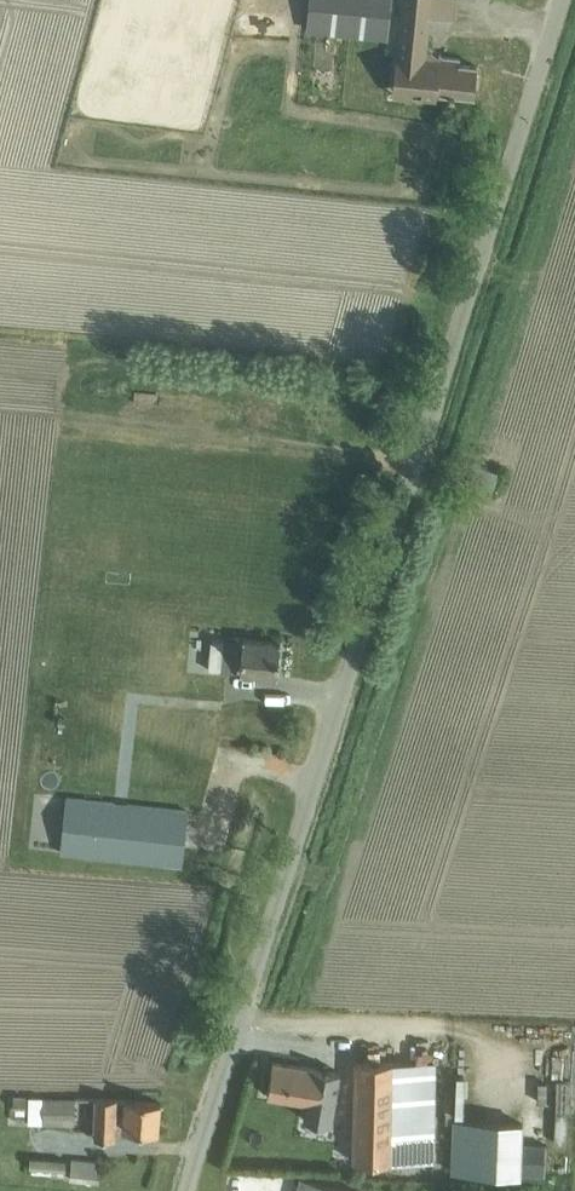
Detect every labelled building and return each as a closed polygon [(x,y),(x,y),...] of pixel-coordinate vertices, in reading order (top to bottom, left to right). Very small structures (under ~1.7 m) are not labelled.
[(390,0),(308,0),(305,30),(386,39),(390,0)] [(433,89),(470,93),(470,88),(474,88),(475,74),(472,74),(473,64),(454,62),(455,56),(436,54),(438,52),(436,51),(434,53),(427,48),(428,46),(422,42),(426,0),(398,0),(389,93),(432,97),(433,89)] [(228,636),(225,650),(240,652),(239,671),(276,675),(278,641),(228,636)] [(185,809),(65,795),(59,851),(179,864),(185,809)] [(354,1090),(351,1162),(430,1165),(433,1065),(354,1063),(354,1090)] [(271,1064),(266,1095),(307,1102),(304,1118),(328,1122),(338,1071),(313,1067),(313,1070),(271,1064)] [(13,1097),(13,1105),(25,1106),(25,1097),(13,1097)] [(28,1097),(27,1122),(73,1123),(74,1098),(28,1097)] [(114,1100),(95,1099),(94,1113),(94,1136),(112,1136),(114,1112),(114,1100)] [(114,1100),(114,1112),(122,1112),(122,1128),(158,1129),(159,1101),(114,1100)] [(454,1119),(451,1172),(518,1176),(518,1174),(519,1144),(520,1121),(454,1119)] [(519,1144),(518,1174),(543,1175),(544,1145),(519,1144)] [(64,1170),(65,1160),(29,1158),(28,1168),(64,1170)] [(98,1182),(100,1160),(72,1158),(70,1179),(98,1182)] [(302,1179),(298,1190),(342,1190),(302,1179)]
